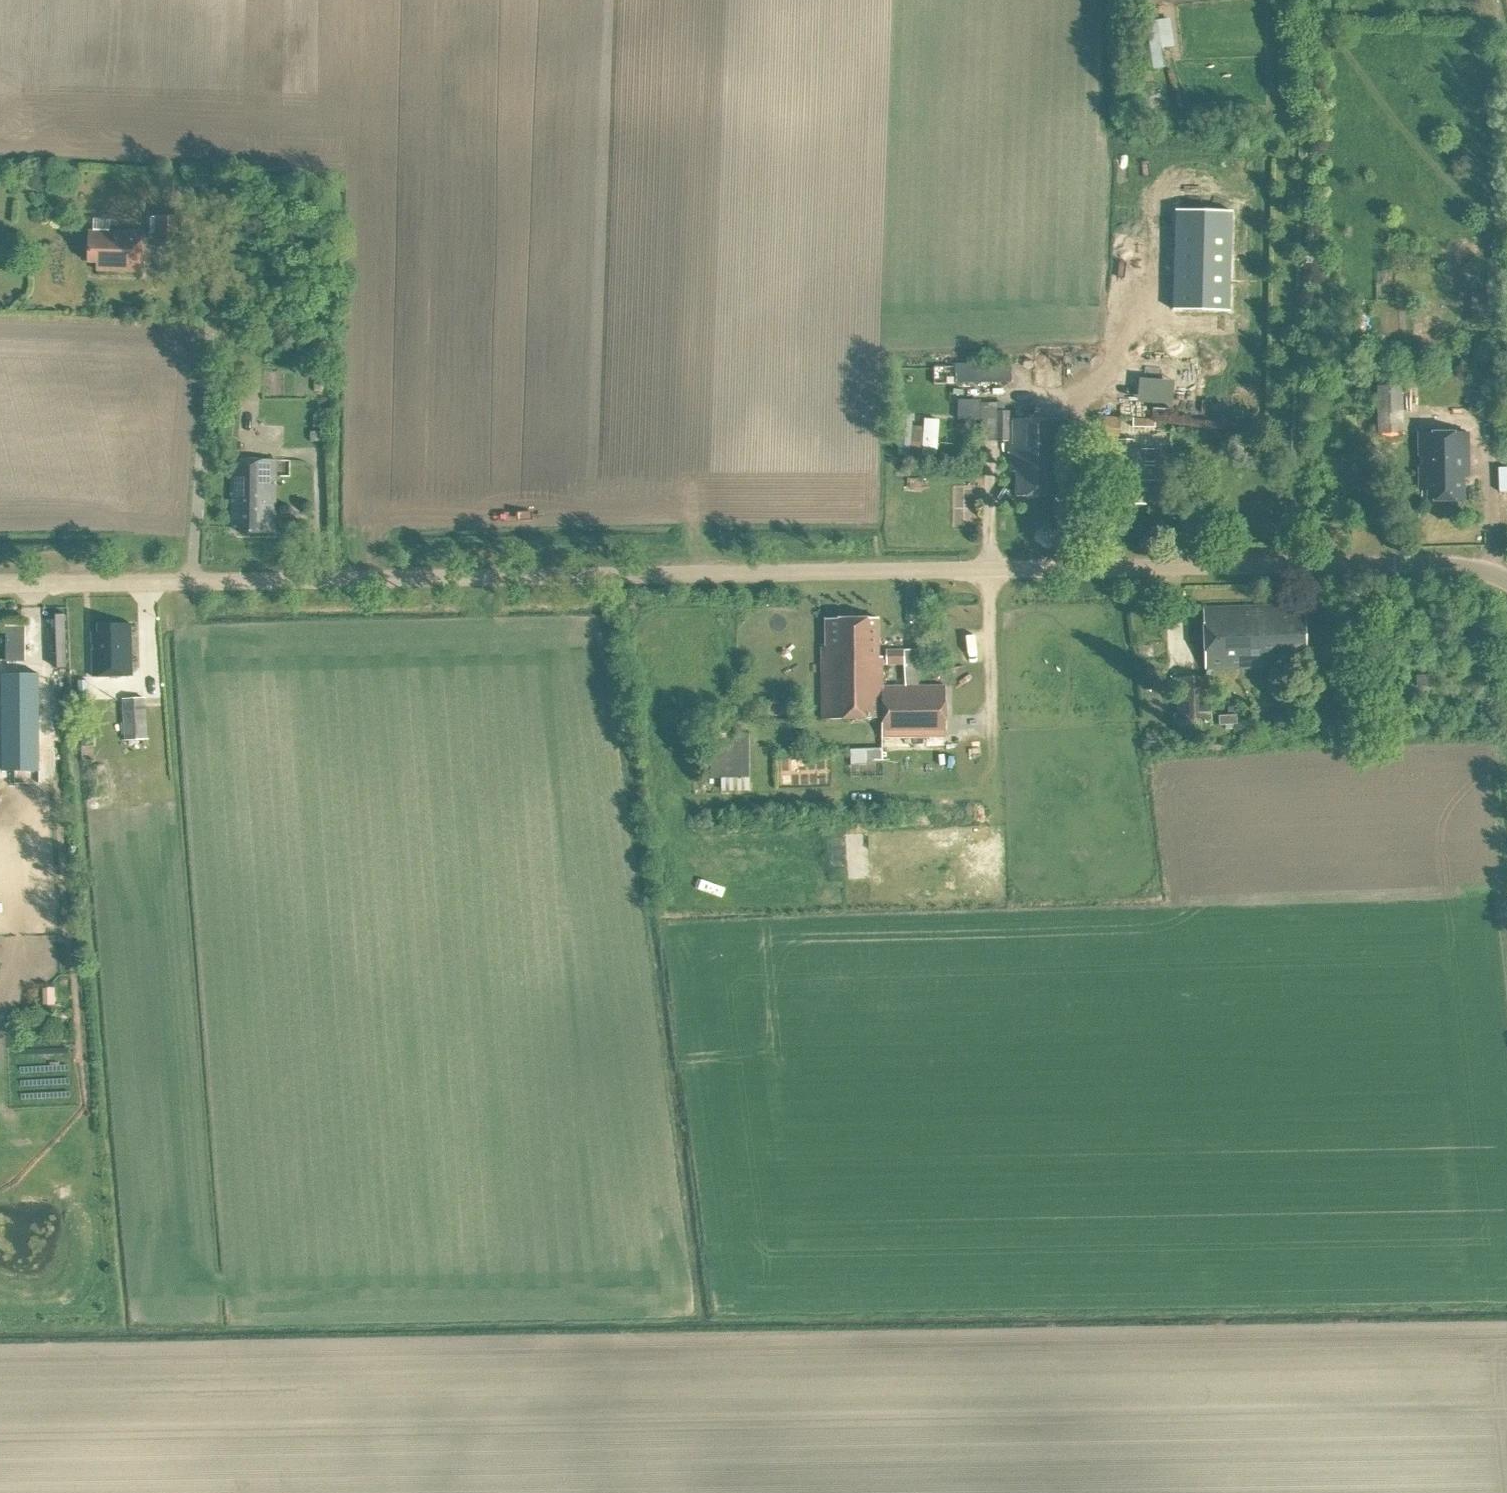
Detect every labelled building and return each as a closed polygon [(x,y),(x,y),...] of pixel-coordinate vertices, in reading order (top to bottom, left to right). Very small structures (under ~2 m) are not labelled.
[(1146,22),(1153,70),(1165,68),(1162,49),(1175,47),(1171,19),(1146,22)] [(188,178),(188,186),(200,187),(200,179),(188,178)] [(1176,209),(1175,309),(1231,309),(1232,209),(1176,209)] [(181,215),(156,215),(156,233),(144,233),(144,232),(89,230),(88,262),(97,262),(97,270),(143,271),(144,244),(156,244),(156,245),(180,246),(181,215)] [(1136,376),(1135,400),(1171,401),(1172,377),(1136,376)] [(1378,418),(1403,418),(1403,382),(1378,382),(1378,418)] [(959,402),(959,420),(981,419),(981,402),(959,402)] [(1067,497),(1067,420),(1009,420),(1009,412),(982,412),(981,442),(1008,442),(1008,454),(1010,454),(1010,473),(1016,473),(1016,497),(1067,497)] [(1101,436),(1120,437),(1122,418),(1103,416),(1101,436)] [(1133,426),(1155,427),(1155,419),(1133,418),(1133,426)] [(1469,476),(1468,434),(1419,434),(1419,491),(1428,491),(1428,501),(1463,501),(1463,477),(1469,476)] [(1116,439),(1116,449),(1115,497),(1113,497),(1120,498),(1119,505),(1148,505),(1148,504),(1149,481),(1153,481),(1154,450),(1132,450),(1132,439),(1116,439)] [(278,461),(233,461),(232,526),(241,526),(240,534),(277,534),(278,461)] [(1275,662),(1306,661),(1305,616),(1294,616),(1294,606),(1203,609),(1206,670),(1208,670),(1205,677),(1176,678),(1178,721),(1211,720),(1209,677),(1212,670),(1275,668),(1275,662)] [(822,648),(823,720),(882,719),(882,737),(946,736),(945,687),(919,687),(917,650),(904,651),(886,651),(887,665),(904,665),(906,687),(882,687),(882,658),(878,658),(878,619),(826,620),(826,648),(822,648)] [(24,660),(24,623),(3,623),(3,660),(24,660)] [(130,627),(130,626),(93,626),(94,675),(131,675),(130,627)] [(3,771),(39,771),(39,674),(2,674),(3,771)] [(147,740),(144,699),(123,700),(126,741),(147,740)] [(1219,726),(1237,725),(1236,716),(1219,716),(1219,726)] [(705,777),(749,777),(750,732),(711,732),(711,770),(705,770),(705,777)] [(83,747),(94,746),(94,734),(82,735),(81,735),(81,747),(83,747)] [(882,750),(851,750),(851,767),(866,767),(866,763),(883,762),(882,751),(882,750)] [(43,989),(44,1005),(55,1005),(55,988),(43,989)]
